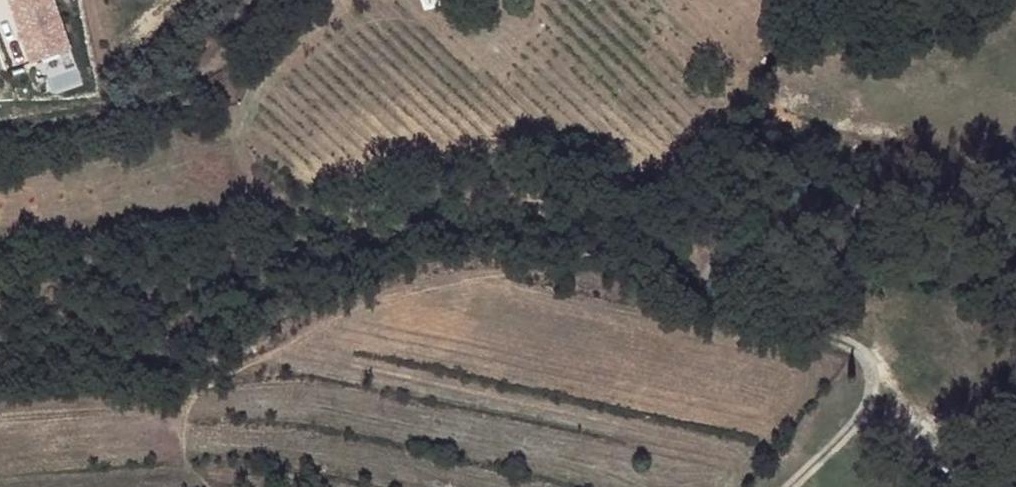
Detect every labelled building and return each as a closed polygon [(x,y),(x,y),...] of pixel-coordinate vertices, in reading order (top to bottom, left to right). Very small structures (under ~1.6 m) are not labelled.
[(30,63),(70,49),(54,0),(8,0),(30,63)]
